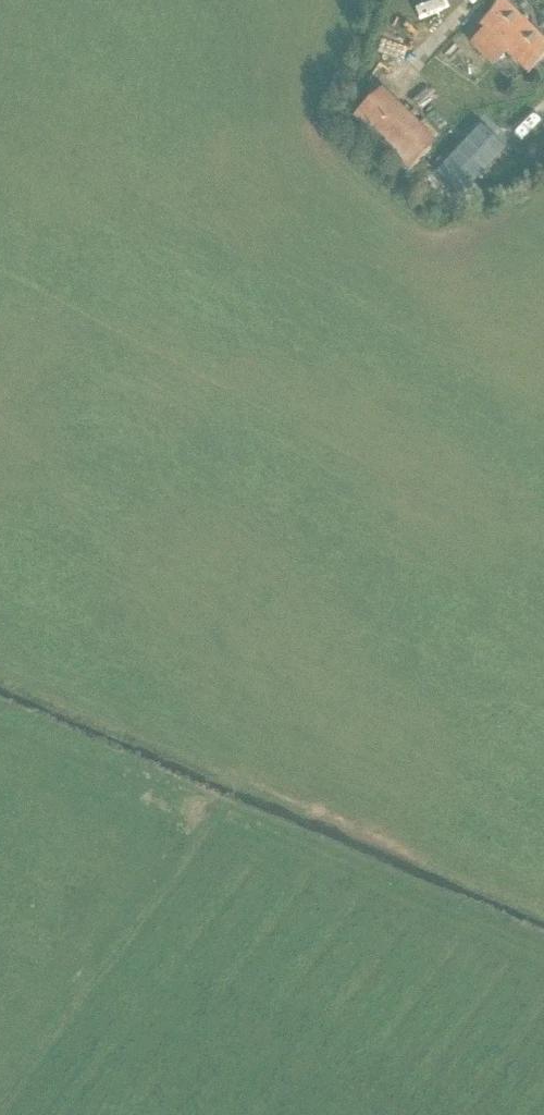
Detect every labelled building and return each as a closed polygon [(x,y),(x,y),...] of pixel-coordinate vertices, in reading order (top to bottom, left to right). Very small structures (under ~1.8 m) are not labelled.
[(530,76),(543,61),(543,24),(520,0),(505,0),(479,27),(483,31),(469,45),(493,69),(507,54),(530,76)] [(466,81),(475,69),(456,55),(447,67),(466,81)] [(435,143),(386,95),(362,120),(412,168),(435,143)] [(494,158),(479,140),(443,171),(459,188),(494,158)]
